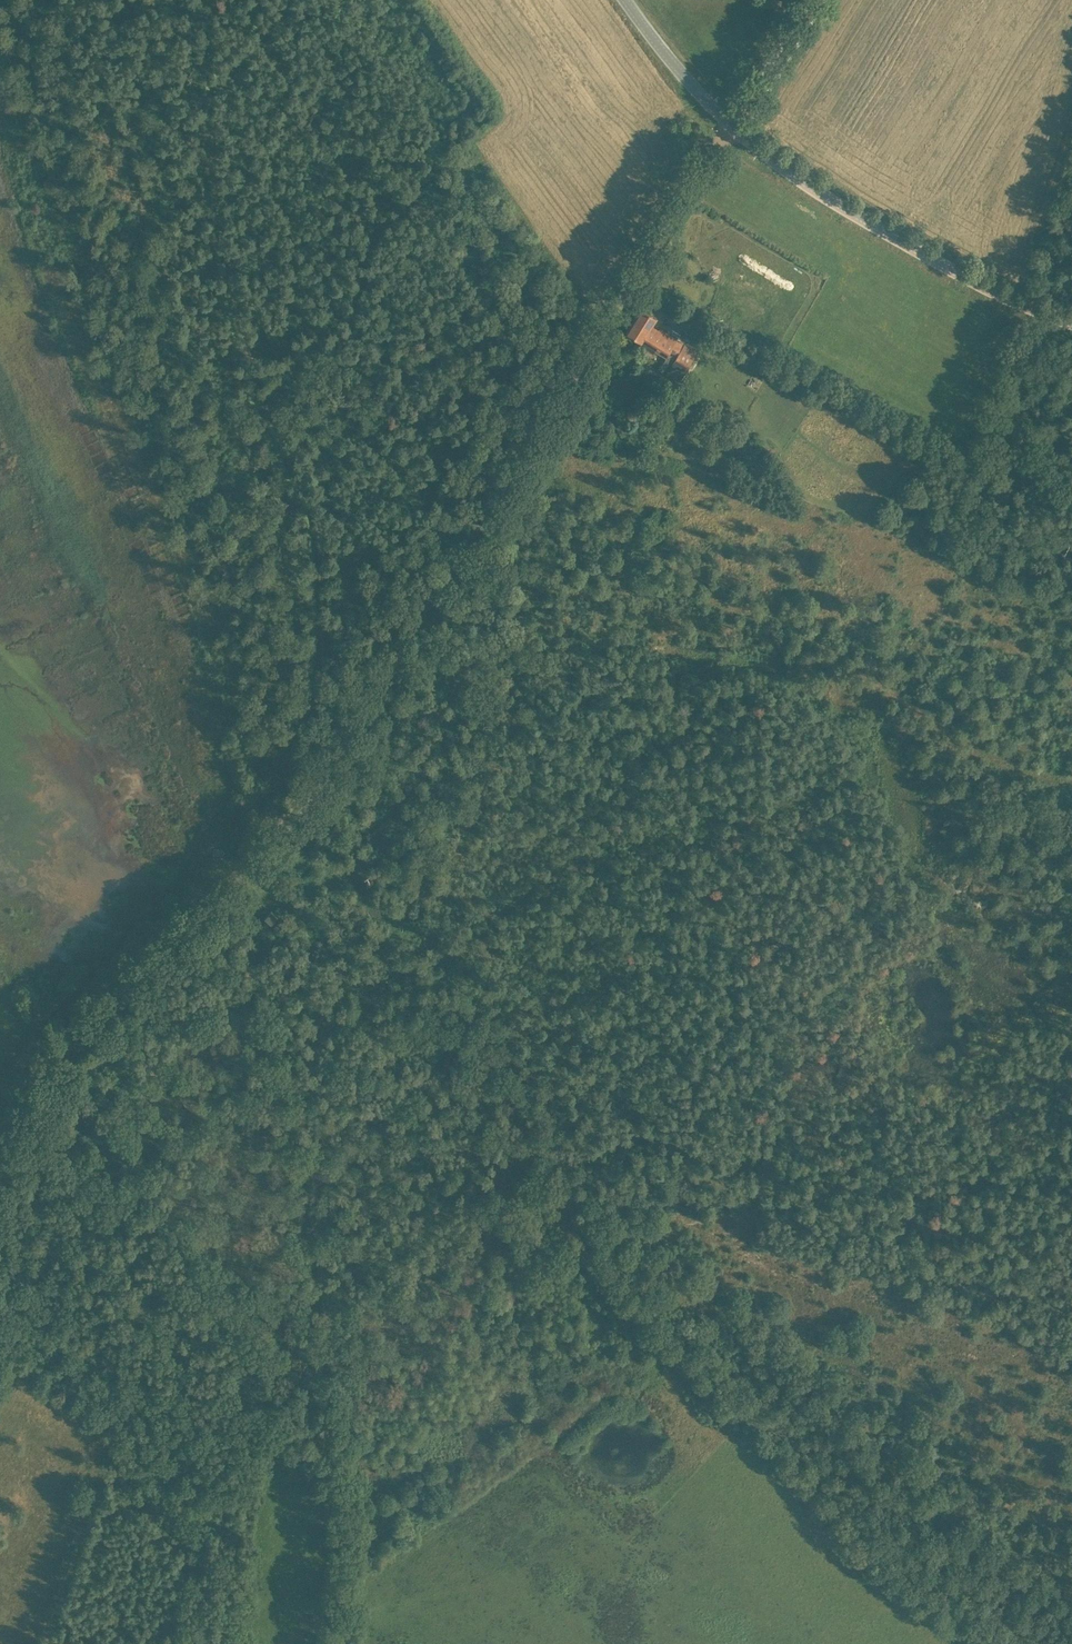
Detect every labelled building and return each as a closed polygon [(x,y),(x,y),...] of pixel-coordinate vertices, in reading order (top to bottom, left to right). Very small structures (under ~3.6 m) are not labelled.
[(626,332),(642,342),(640,346),(647,351),(650,347),(666,357),(671,349),(678,354),(668,371),(681,378),(697,351),(677,339),(660,329),(658,329),(653,326),(658,318),(641,308),(626,332)] [(761,371),(770,376),(778,362),(770,357),(761,371)] [(330,838),(335,845),(347,837),(342,830),(330,838)] [(271,910),(264,917),(271,923),(277,916),(271,910)]
